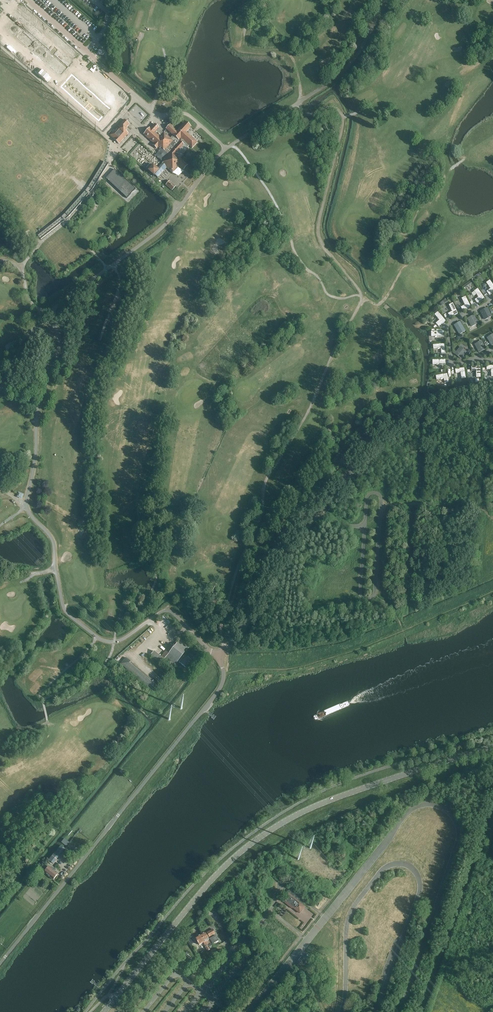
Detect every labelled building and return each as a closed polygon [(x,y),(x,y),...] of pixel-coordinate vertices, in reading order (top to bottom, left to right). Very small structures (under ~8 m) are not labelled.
[(17,13),(6,26),(5,27),(6,27),(59,75),(60,75),(71,62),(71,61),(72,61),(71,61),(18,13),(17,13)] [(98,122),(110,109),(110,108),(72,74),(71,75),(70,76),(66,81),(60,88),(64,92),(97,122),(98,122)] [(119,143),(129,133),(126,130),(131,124),(125,119),(110,134),(119,143)] [(155,124),(150,129),(147,133),(146,133),(145,133),(145,134),(145,135),(154,143),(153,145),(157,149),(158,147),(160,149),(161,148),(168,155),(164,159),(165,160),(162,163),(162,164),(157,169),(153,165),(148,171),(154,176),(154,175),(157,178),(167,168),(173,173),(179,166),(183,169),(187,165),(179,158),(188,149),(187,148),(189,146),(192,148),(197,142),(186,132),(190,128),(184,123),(177,131),(172,127),(173,126),(170,124),(166,129),(168,131),(173,135),(172,136),(173,137),(171,139),(164,133),(163,133),(158,129),(159,128),(155,124)] [(65,213),(61,217),(57,220),(49,226),(37,236),(41,240),(65,220),(69,217),(89,194),(92,190),(108,164),(104,161),(89,185),(88,187),(85,191),(83,193),(67,212),(65,213)] [(112,173),(104,182),(126,202),(134,192),(112,173)] [(169,181),(166,185),(172,191),(176,186),(169,181)] [(102,196),(108,186),(103,183),(101,187),(100,186),(99,188),(98,189),(100,190),(98,193),(102,196)] [(485,298),(478,289),(475,291),(477,294),(477,295),(478,296),(479,297),(475,300),(477,303),(485,298)] [(471,306),(466,296),(462,298),(464,302),(463,302),(464,304),(465,303),(465,304),(461,307),(463,311),(471,306)] [(458,313),(453,303),(450,305),(451,309),(452,311),(452,310),(453,311),(448,314),(450,318),(458,313)] [(487,308),(480,311),(485,320),(492,316),(487,308)] [(446,321),(438,312),(435,315),(438,318),(437,318),(439,320),(439,319),(440,320),(436,323),(439,327),(446,321)] [(474,315),(467,318),(472,327),(479,323),(474,315)] [(460,321),(454,325),(459,335),(466,331),(460,321)] [(475,344),(479,353),(486,349),(482,341),(475,344)] [(445,343),(434,345),(434,349),(438,348),(438,349),(440,349),(440,348),(441,348),(441,353),(446,352),(445,343)] [(461,359),(467,352),(461,347),(455,354),(461,359)] [(481,366),(472,366),(472,371),(476,370),(477,372),(476,372),(476,374),(477,374),(477,378),(481,377),(481,370),(481,366)] [(461,373),(462,379),(466,378),(465,367),(455,369),(456,373),(461,373)] [(447,374),(436,376),(437,380),(441,379),(441,380),(443,379),(444,378),(445,383),(449,382),(447,374)] [(191,661),(183,654),(189,647),(180,639),(174,647),(170,644),(165,650),(166,651),(161,657),(154,651),(150,655),(160,664),(164,660),(166,662),(168,659),(171,661),(169,663),(172,665),(174,663),(175,664),(178,661),(180,663),(185,668),(191,661)] [(120,664),(144,684),(152,691),(157,684),(126,658),(120,664)] [(55,853),(49,860),(53,864),(59,856),(55,853)] [(53,867),(52,869),(49,866),(44,872),(53,880),(58,874),(55,871),(56,870),(53,867)] [(262,900),(265,898),(260,892),(257,895),(262,900)] [(293,896),(290,894),(288,892),(281,900),(287,904),(288,903),(300,913),(305,907),(293,897),(293,896)] [(221,915),(217,917),(222,926),(226,924),(221,915)] [(200,935),(206,945),(210,943),(208,940),(209,939),(205,932),(200,935)] [(205,946),(206,945),(200,935),(195,937),(199,945),(203,943),(205,946)] [(212,944),(217,941),(215,936),(209,939),(212,943),(208,945),(210,949),(214,947),(212,944)]
